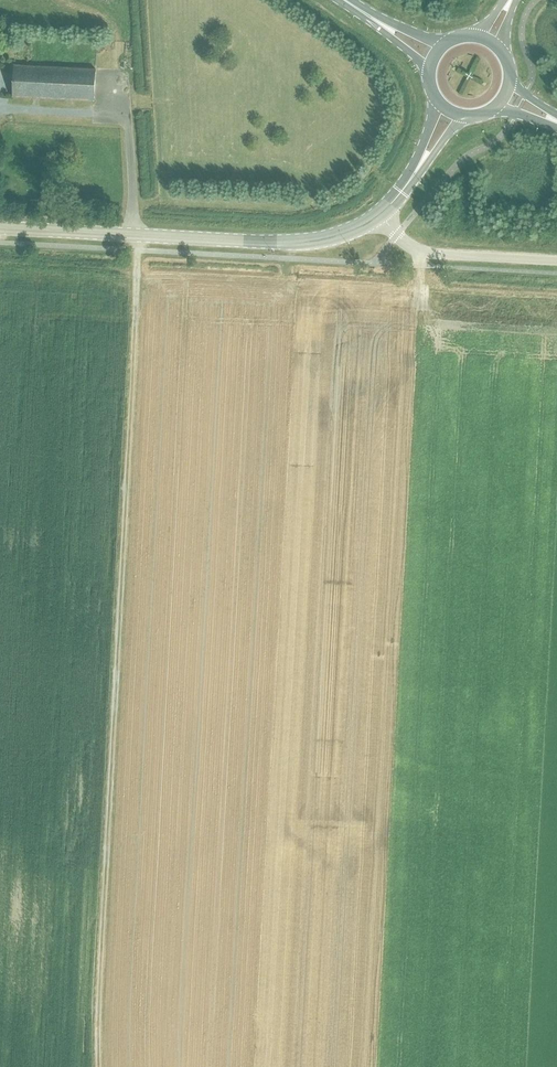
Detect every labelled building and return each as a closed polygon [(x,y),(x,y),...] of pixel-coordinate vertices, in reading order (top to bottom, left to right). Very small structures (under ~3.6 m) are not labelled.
[(13,97),(94,101),(96,69),(15,65),(13,97)]
